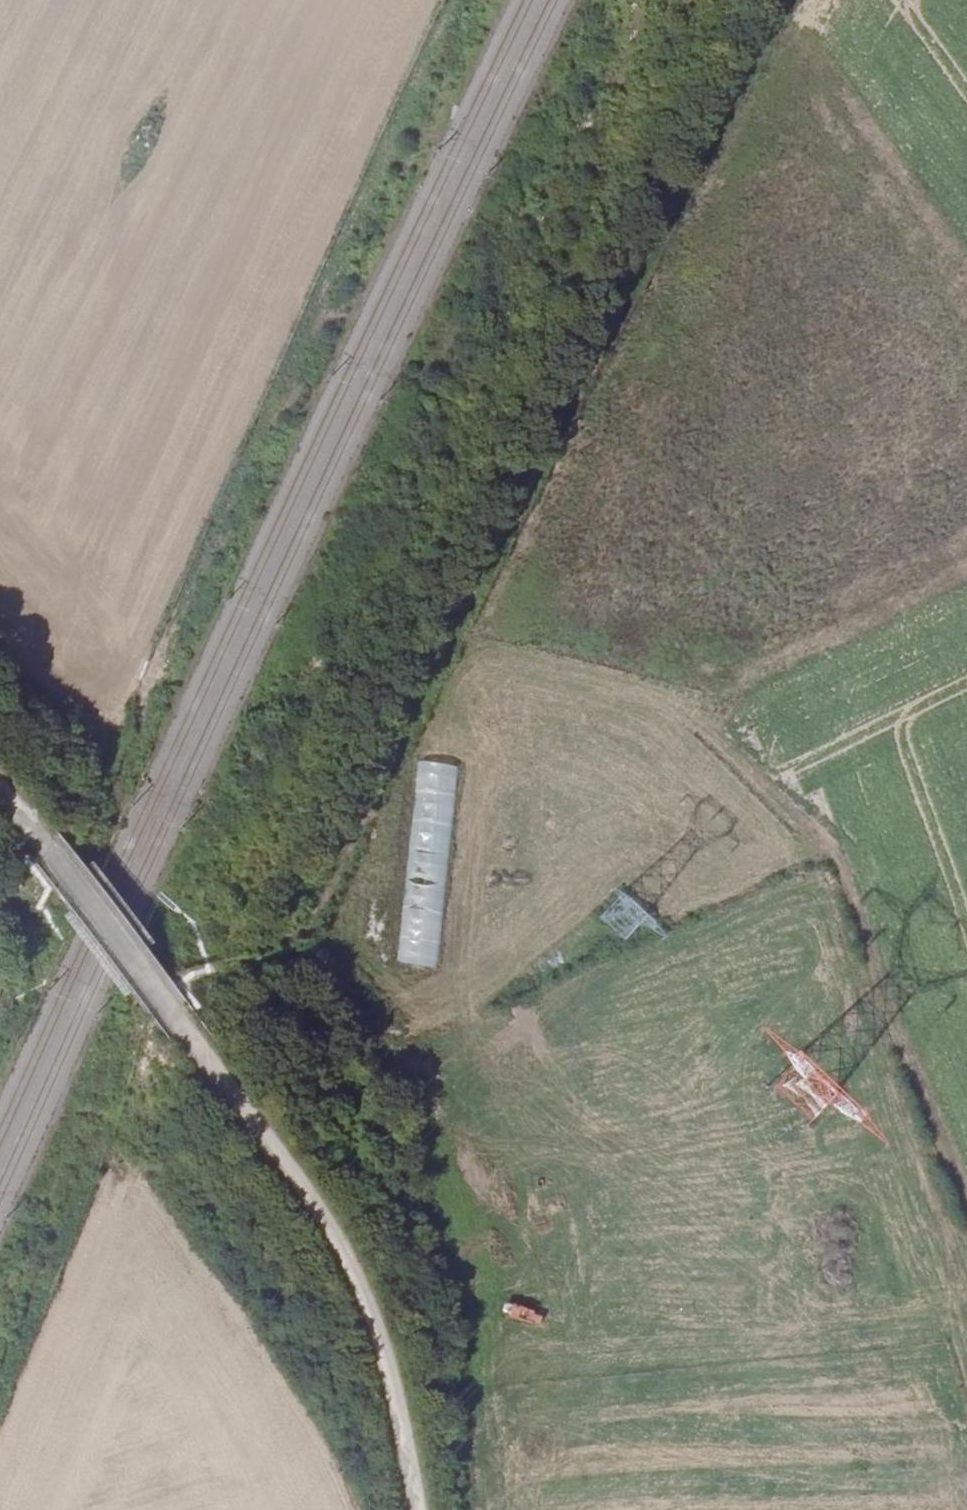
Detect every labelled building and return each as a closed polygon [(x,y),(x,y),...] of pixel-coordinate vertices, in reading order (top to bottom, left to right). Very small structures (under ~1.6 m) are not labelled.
[(652,914),(623,888),(596,916),(624,944),(652,914)] [(802,1125),(824,1080),(820,1076),(795,1052),(762,1087),(785,1110),(802,1125)] [(839,1095),(824,1080),(802,1125),(807,1130),(839,1095)]
